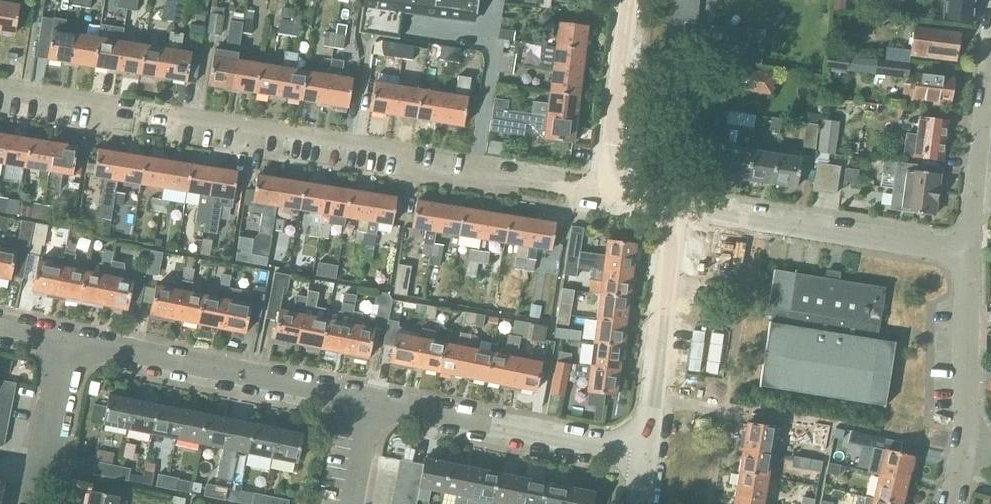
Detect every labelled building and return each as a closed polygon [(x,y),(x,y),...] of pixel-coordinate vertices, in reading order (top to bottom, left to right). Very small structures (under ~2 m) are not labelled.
[(90,0),(80,0),(79,7),(89,8),(90,0)] [(128,0),(117,0),(116,8),(126,9),(128,0)] [(138,0),(128,0),(126,9),(136,11),(138,0)] [(360,32),(397,38),(400,12),(400,11),(401,11),(406,12),(427,14),(460,19),(474,21),(477,1),(477,0),(364,0),(360,32)] [(662,6),(669,7),(663,54),(680,56),(683,23),(695,24),(698,0),(662,0),(662,6)] [(846,0),(835,0),(834,10),(845,11),(846,0)] [(875,13),(888,14),(889,14),(891,0),(876,0),(875,13)] [(947,20),(970,23),(972,0),(949,0),(947,20)] [(181,23),(185,3),(175,1),(174,8),(171,22),(181,23)] [(21,5),(0,2),(0,31),(16,34),(21,5)] [(171,22),(174,8),(163,6),(161,20),(171,22)] [(221,35),(223,16),(210,13),(207,33),(221,35)] [(241,33),(244,20),(233,18),(232,22),(230,21),(225,51),(214,49),(208,85),(232,89),(237,60),(241,33)] [(76,34),(77,22),(54,19),(48,59),(71,63),(76,34)] [(515,42),(517,32),(514,31),(516,21),(502,19),(499,39),(515,42)] [(251,35),(253,21),(244,20),(241,33),(251,35)] [(286,35),(288,22),(278,20),(276,34),(286,35)] [(296,37),(298,23),(288,22),(286,35),(296,37)] [(584,50),(588,26),(559,22),(556,47),(584,50)] [(332,47),(334,34),(335,27),(326,25),(322,46),(332,47)] [(121,41),(123,28),(111,26),(109,39),(99,38),(94,67),(117,70),(121,41)] [(710,27),(707,58),(731,61),(740,62),(752,63),(760,64),(763,30),(710,26),(710,27)] [(954,62),(958,34),(912,28),(909,57),(954,62)] [(187,81),(191,53),(181,51),(183,34),(170,32),(167,49),(163,78),(187,81)] [(94,67),(99,38),(76,34),(71,63),(94,67)] [(342,49),(344,35),(334,34),(332,47),(342,49)] [(140,74),(145,46),(121,41),(117,70),(140,74)] [(403,60),(405,46),(379,41),(377,56),(403,60)] [(163,78),(167,49),(145,46),(140,74),(163,78)] [(412,61),(414,47),(405,46),(403,60),(412,61)] [(449,62),(451,48),(441,47),(439,60),(449,62)] [(582,73),(584,50),(556,47),(553,70),(582,73)] [(459,63),(461,50),(451,48),(449,62),(459,63)] [(302,100),(307,71),(295,69),(298,54),(285,52),(282,67),(278,96),(302,100)] [(516,66),(517,56),(502,54),(500,64),(516,66)] [(846,70),(847,57),(827,55),(826,67),(846,70)] [(909,64),(847,57),(846,70),(908,77),(908,76),(909,64)] [(256,92),(260,63),(237,60),(232,89),(256,92)] [(348,107),(353,78),(341,77),(343,62),(331,60),(329,74),(325,103),(348,107)] [(278,96),(282,67),(260,63),(256,92),(278,96)] [(514,77),(516,66),(500,64),(498,74),(514,77)] [(733,69),(730,88),(749,90),(759,92),(760,86),(762,73),(733,69)] [(579,96),(582,73),(553,70),(551,93),(579,96)] [(325,103),(329,74),(307,71),(302,100),(325,103)] [(948,106),(951,79),(915,75),(913,85),(904,84),(902,101),(912,102),(948,106)] [(464,127),(471,79),(459,77),(456,96),(445,94),(440,123),(464,127)] [(394,115),(398,86),(375,83),(370,111),(394,115)] [(417,119),(422,90),(398,86),(394,115),(417,119)] [(440,123),(445,94),(422,90),(417,119),(440,123)] [(576,120),(579,96),(551,93),(549,105),(534,103),(532,114),(576,120)] [(508,110),(510,101),(495,98),(494,108),(508,110)] [(573,142),(576,120),(532,114),(508,110),(494,108),(490,131),(510,134),(512,122),(531,125),(544,139),(573,142)] [(808,114),(807,123),(818,125),(819,115),(808,114)] [(780,120),(771,118),(769,129),(779,131),(780,120)] [(941,160),(946,123),(917,119),(915,134),(905,133),(902,154),(941,160)] [(834,156),(837,126),(838,122),(820,120),(816,153),(834,156)] [(805,126),(803,148),(814,149),(815,149),(818,125),(807,123),(805,122),(805,126)] [(745,182),(750,152),(753,131),(723,126),(715,177),(745,182)] [(27,168),(31,139),(8,136),(3,164),(27,168)] [(48,180),(53,143),(43,141),(31,139),(27,168),(41,171),(40,179),(48,180)] [(501,156),(503,143),(490,141),(488,153),(501,156)] [(74,175),(77,146),(53,143),(48,180),(47,189),(60,191),(62,174),(74,175)] [(113,203),(114,191),(116,179),(121,153),(98,150),(94,175),(104,177),(98,217),(104,218),(101,236),(107,237),(110,219),(113,203)] [(794,190),(800,152),(789,150),(788,158),(774,155),(769,186),(794,190)] [(769,186),(774,155),(750,152),(745,182),(769,186)] [(140,183),(144,157),(121,153),(116,179),(140,183)] [(163,187),(167,160),(144,157),(140,183),(163,187)] [(186,190),(190,164),(167,160),(163,187),(186,190)] [(937,195),(939,175),(916,172),(916,165),(883,161),(882,173),(894,175),(892,189),(937,195)] [(204,224),(213,168),(190,164),(186,190),(199,192),(194,222),(204,224)] [(823,193),(828,165),(817,164),(812,191),(823,193)] [(834,195),(838,167),(828,165),(823,193),(834,195)] [(230,207),(236,171),(213,168),(204,224),(203,231),(216,233),(220,206),(230,207)] [(272,230),(272,229),(274,218),(275,205),(279,179),(257,175),(251,212),(262,214),(259,234),(271,235),(272,230)] [(298,209),(302,182),(279,179),(275,205),(298,209)] [(317,236),(325,186),(302,182),(298,209),(312,211),(308,235),(317,236)] [(344,226),(345,217),(349,190),(325,186),(317,236),(327,238),(329,223),(344,226)] [(934,216),(937,195),(892,189),(890,210),(934,216)] [(365,244),(372,193),(349,190),(345,217),(359,219),(356,242),(365,244)] [(122,205),(124,193),(114,191),(113,203),(122,205)] [(392,224),(396,197),(372,193),(365,244),(373,245),(377,222),(392,224)] [(159,211),(161,200),(152,198),(150,209),(159,211)] [(169,213),(171,202),(161,200),(159,211),(169,213)] [(416,200),(412,227),(426,229),(422,252),(431,253),(433,241),(434,231),(438,204),(416,200)] [(438,204),(434,231),(459,235),(464,208),(438,204)] [(40,222),(43,207),(33,205),(30,220),(40,222)] [(50,223),(53,209),(43,207),(40,222),(50,223)] [(464,208),(459,235),(482,239),(487,212),(464,208)] [(487,212),(482,239),(505,242),(509,216),(487,212)] [(509,216),(505,242),(508,243),(518,244),(518,249),(515,267),(524,269),(526,258),(528,245),(532,219),(509,216)] [(8,219),(0,218),(0,231),(6,232),(8,219)] [(272,229),(272,230),(282,231),(282,230),(284,219),(274,218),(272,229)] [(532,219),(528,245),(539,247),(552,249),(557,223),(532,219)] [(30,252),(35,224),(23,222),(18,250),(30,252)] [(41,254),(47,227),(35,224),(30,252),(41,254)] [(604,256),(580,253),(584,227),(571,225),(566,267),(578,268),(592,270),(631,275),(635,244),(606,240),(604,256)] [(268,267),(270,258),(252,255),(255,240),(241,237),(236,261),(268,267)] [(209,256),(212,240),(202,238),(199,254),(209,256)] [(80,299),(86,271),(73,268),(76,255),(75,255),(76,245),(70,244),(71,241),(67,240),(63,260),(56,295),(80,299)] [(433,241),(431,253),(441,255),(443,244),(443,243),(433,241)] [(12,281),(17,252),(0,249),(0,279),(12,281)] [(476,276),(479,262),(478,262),(480,250),(470,249),(466,274),(476,276)] [(489,264),(491,252),(480,250),(478,262),(479,262),(489,264)] [(104,304),(112,260),(114,253),(104,251),(102,264),(100,263),(98,274),(86,271),(80,299),(104,304)] [(158,277),(162,253),(150,251),(146,275),(158,277)] [(56,295),(63,260),(54,258),(53,264),(43,263),(40,262),(34,290),(43,292),(56,295)] [(535,259),(526,258),(524,269),(533,270),(535,259)] [(140,302),(145,276),(126,273),(124,263),(112,260),(104,304),(127,308),(128,299),(140,302)] [(549,262),(547,274),(557,276),(559,264),(549,262)] [(338,279),(340,267),(340,266),(320,263),(318,276),(338,279)] [(407,296),(412,266),(399,264),(395,294),(407,296)] [(181,291),(175,319),(198,323),(204,295),(193,293),(194,284),(192,284),(195,269),(186,267),(181,291)] [(577,275),(578,268),(566,267),(565,274),(577,275)] [(629,297),(631,275),(592,270),(591,280),(600,282),(599,293),(629,297)] [(823,278),(773,270),(766,308),(771,308),(768,322),(767,322),(756,387),(759,388),(759,385),(881,405),(881,408),(883,408),(894,341),(892,341),(892,343),(874,340),(883,287),(837,280),(838,273),(825,271),(823,278)] [(289,289),(292,276),(276,273),(271,297),(283,300),(285,288),(289,289)] [(204,295),(198,323),(222,328),(228,299),(230,288),(230,287),(232,276),(223,274),(220,288),(218,288),(216,298),(204,295)] [(252,291),(264,294),(264,293),(266,285),(254,282),(252,291)] [(156,285),(150,314),(151,314),(150,318),(164,321),(165,317),(175,319),(181,291),(156,285)] [(228,299),(222,328),(246,333),(250,314),(260,316),(264,294),(252,291),(230,287),(230,288),(228,299)] [(573,305),(576,290),(563,288),(560,303),(559,303),(558,313),(571,315),(572,305),(573,305)] [(319,349),(325,320),(311,317),(317,294),(307,291),(306,297),(296,344),(319,349)] [(388,320),(393,300),(390,294),(378,292),(375,305),(379,306),(377,317),(388,320)] [(625,322),(629,297),(599,293),(596,318),(625,322)] [(296,344),(306,297),(295,294),(291,313),(279,310),(273,339),(296,344)] [(416,304),(415,312),(425,314),(427,306),(416,304)] [(435,320),(437,308),(427,306),(425,314),(425,318),(435,320)] [(368,358),(374,331),(361,328),(362,314),(354,312),(352,312),(351,315),(349,325),(342,354),(354,357),(354,359),(366,361),(367,358),(368,358)] [(473,327),(475,314),(464,312),(462,325),(473,327)] [(569,325),(571,315),(558,313),(556,323),(569,325)] [(483,328),(485,315),(475,314),(473,327),(483,328)] [(622,346),(625,322),(596,318),(592,342),(622,346)] [(342,354),(349,325),(325,320),(319,349),(342,354)] [(492,354),(486,382),(511,387),(516,359),(520,337),(523,322),(514,321),(511,336),(508,335),(504,356),(492,354)] [(523,322),(520,337),(527,339),(530,324),(523,322)] [(395,335),(390,363),(392,364),(392,367),(397,368),(398,368),(402,369),(403,366),(414,368),(420,340),(422,329),(397,324),(395,335)] [(542,342),(544,327),(532,325),(530,340),(542,342)] [(420,340),(414,368),(437,372),(443,344),(434,343),(436,331),(422,329),(420,340)] [(443,344),(437,372),(462,377),(467,349),(469,349),(472,335),(460,333),(457,347),(443,344)] [(619,371),(622,346),(592,342),(589,368),(619,371)] [(467,349),(462,377),(486,382),(492,354),(469,349),(467,349)] [(568,365),(570,354),(559,352),(557,363),(568,365)] [(516,359),(511,387),(536,392),(541,364),(516,359)] [(616,396),(619,371),(589,368),(568,365),(557,363),(551,393),(563,395),(566,381),(573,382),(574,376),(587,378),(586,392),(616,396)] [(13,408),(17,384),(0,381),(0,405),(13,408)] [(127,430),(133,401),(108,396),(103,425),(127,430)] [(151,435),(157,405),(133,401),(127,430),(151,435)] [(8,432),(13,408),(0,405),(0,430),(8,432)] [(175,440),(181,410),(157,405),(151,435),(175,440)] [(199,444),(205,415),(181,410),(175,440),(199,444)] [(223,449),(229,420),(205,415),(199,444),(223,449)] [(745,424),(741,446),(770,451),(777,452),(782,424),(750,419),(749,425),(745,424)] [(248,454),(253,425),(229,420),(223,449),(248,454)] [(787,433),(786,439),(809,443),(810,439),(826,442),(829,427),(813,424),(789,420),(787,433)] [(272,459),(278,430),(253,425),(248,454),(272,459)] [(296,464),(302,435),(278,430),(272,459),(296,464)] [(848,430),(845,443),(872,450),(867,472),(877,475),(906,481),(912,456),(897,453),(899,442),(848,430)] [(741,446),(737,470),(766,475),(770,451),(741,446)] [(801,446),(798,457),(810,459),(823,462),(825,450),(801,446)] [(93,474),(116,479),(119,467),(110,465),(112,454),(98,451),(96,462),(93,474)] [(443,493),(449,464),(424,459),(422,465),(420,476),(418,488),(415,500),(427,502),(429,490),(443,493)] [(810,459),(808,470),(821,472),(823,462),(810,459)] [(420,476),(422,465),(399,460),(397,471),(420,476)] [(829,463),(826,473),(838,476),(841,465),(829,463)] [(471,469),(449,464),(443,493),(454,495),(452,503),(464,503),(471,469)] [(141,484),(143,477),(128,474),(129,469),(119,467),(116,479),(141,484)] [(490,503),(496,474),(471,469),(464,503),(490,503)] [(737,470),(733,495),(762,499),(766,475),(737,470)] [(145,471),(142,484),(151,486),(154,474),(154,473),(152,473),(145,471)] [(418,488),(420,476),(397,471),(395,483),(418,488)] [(158,475),(156,487),(167,489),(169,477),(169,476),(158,474),(158,475)] [(520,479),(496,474),(490,503),(496,503),(515,503),(520,479)] [(871,498),(897,503),(901,503),(906,481),(877,475),(871,498)] [(188,493),(190,483),(178,480),(178,479),(169,477),(167,489),(188,493)] [(544,484),(520,479),(515,503),(540,503),(544,484)] [(415,500),(418,488),(395,483),(392,495),(415,500)] [(568,489),(544,484),(540,503),(565,503),(568,489)] [(213,498),(216,486),(205,485),(203,496),(213,498)] [(224,500),(226,488),(216,486),(213,498),(224,500)] [(593,494),(568,489),(565,503),(591,503),(593,494)] [(118,497),(89,492),(87,503),(117,503),(118,497)] [(264,496),(254,494),(252,503),(262,503),(264,496)] [(415,500),(392,495),(390,503),(414,503),(415,500)] [(732,503),(762,503),(762,499),(733,495),(732,503)] [(288,501),(264,496),(262,503),(287,503),(288,501)]
